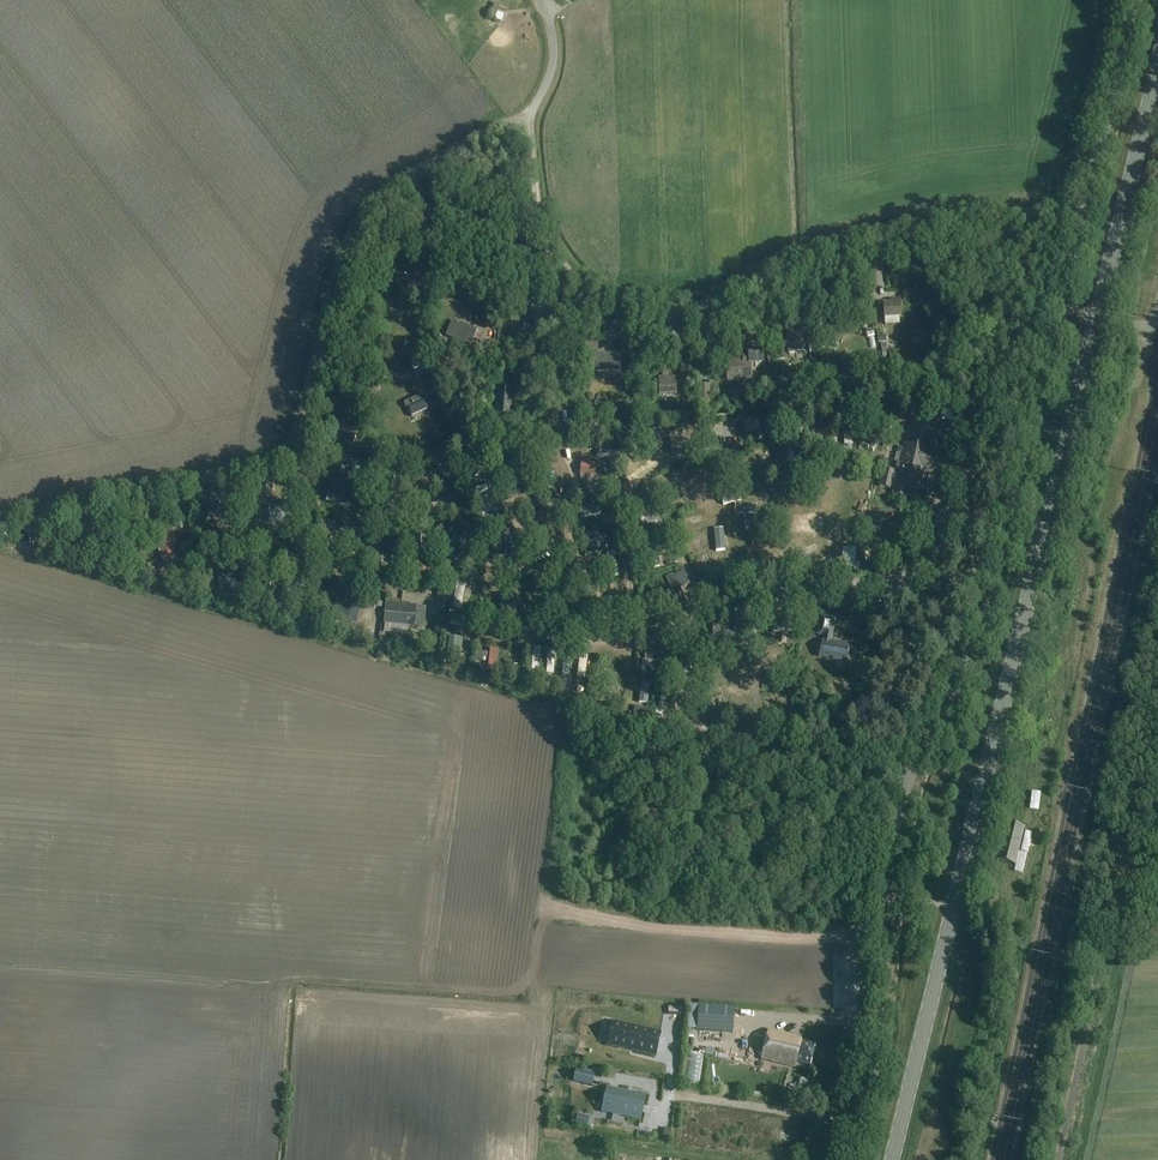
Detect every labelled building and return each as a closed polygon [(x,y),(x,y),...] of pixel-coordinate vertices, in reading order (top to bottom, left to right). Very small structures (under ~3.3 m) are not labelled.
[(509,22),(512,13),(504,10),(501,19),(509,22)] [(384,254),(377,256),(379,264),(386,262),(384,254)] [(403,299),(429,289),(421,267),(394,277),(403,299)] [(524,269),(515,272),(516,274),(518,281),(527,278),(525,270),(524,269)] [(541,306),(539,299),(528,304),(537,330),(552,324),(545,305),(541,306)] [(885,316),(901,315),(900,299),(894,299),(894,303),(884,304),(885,316)] [(470,346),(476,331),(452,322),(447,337),(470,346)] [(791,326),(791,324),(785,325),(790,355),(807,352),(802,324),(791,326)] [(371,345),(372,327),(365,326),(365,334),(358,333),(358,344),(371,345)] [(920,340),(920,331),(911,331),(911,340),(920,340)] [(881,350),(896,349),(896,343),(887,343),(886,336),(879,336),(881,350)] [(728,382),(752,380),(751,364),(759,364),(758,349),(742,350),(742,353),(736,353),(736,360),(732,360),(732,363),(726,363),(728,382)] [(608,354),(601,354),(598,354),(598,351),(592,351),(592,371),(621,371),(621,354),(608,354)] [(844,374),(860,372),(858,356),(852,356),(852,360),(842,361),(844,374)] [(659,378),(659,382),(660,395),(675,394),(674,378),(659,378)] [(512,409),(514,389),(497,388),(495,415),(507,416),(508,409),(512,409)] [(435,391),(409,403),(415,417),(441,405),(435,391)] [(602,415),(594,415),(595,424),(602,423),(602,415)] [(749,440),(769,438),(767,422),(748,423),(749,440)] [(814,424),(814,431),(829,431),(829,423),(814,424)] [(737,433),(737,425),(718,426),(719,435),(737,433)] [(686,447),(699,446),(698,426),(685,426),(686,447)] [(444,440),(445,448),(457,447),(456,439),(444,440)] [(405,445),(404,443),(397,444),(398,455),(421,452),(420,443),(405,445)] [(937,476),(942,452),(905,444),(901,465),(898,464),(896,473),(883,470),(879,487),(895,490),(893,496),(909,500),(911,490),(920,492),(924,473),(937,476)] [(369,456),(379,455),(378,447),(368,448),(369,456)] [(357,460),(357,450),(345,449),(344,460),(357,460)] [(615,451),(615,458),(621,458),(621,464),(630,463),(630,450),(615,451)] [(364,459),(355,460),(357,468),(366,467),(364,459)] [(596,478),(598,461),(586,460),(586,462),(582,462),(580,476),(596,478)] [(665,476),(662,480),(677,490),(684,479),(676,473),(671,480),(665,476)] [(354,508),(359,485),(334,479),(330,494),(342,496),(340,505),(354,508)] [(233,515),(236,500),(228,498),(229,496),(221,495),(218,511),(221,511),(221,513),(233,515)] [(294,525),(296,504),(280,502),(279,508),(269,507),(267,523),(294,525)] [(605,504),(585,508),(586,517),(607,513),(605,504)] [(689,512),(690,520),(711,518),(710,509),(689,512)] [(559,510),(547,511),(548,519),(560,518),(559,510)] [(708,519),(699,519),(700,527),(708,526),(708,519)] [(423,528),(424,534),(447,530),(446,523),(423,528)] [(695,529),(697,541),(711,539),(709,527),(695,529)] [(717,527),(711,529),(713,537),(720,535),(717,527)] [(845,540),(845,528),(828,529),(829,540),(845,540)] [(173,560),(173,550),(174,550),(174,530),(160,530),(160,553),(162,553),(162,560),(173,560)] [(605,531),(586,535),(588,543),(595,541),(604,540),(607,539),(605,531)] [(390,532),(386,548),(386,553),(400,555),(404,535),(390,532)] [(452,557),(467,556),(466,539),(451,540),(452,557)] [(67,552),(73,544),(68,541),(62,548),(67,552)] [(501,546),(504,559),(514,558),(512,544),(501,546)] [(722,552),(703,573),(711,579),(730,558),(722,552)] [(664,561),(673,559),(671,553),(663,554),(664,561)] [(618,554),(597,558),(598,565),(620,561),(618,554)] [(529,568),(528,556),(514,557),(515,569),(529,568)] [(773,568),(791,566),(790,559),(772,561),(773,568)] [(235,586),(238,566),(222,564),(219,587),(228,588),(228,586),(235,586)] [(684,580),(692,578),(689,570),(682,572),(684,580)] [(298,596),(305,578),(290,573),(284,591),(298,596)] [(441,601),(443,584),(436,583),(434,600),(441,601)] [(806,591),(805,605),(827,606),(828,592),(806,591)] [(357,618),(362,600),(348,597),(345,606),(337,604),(335,613),(357,618)] [(440,601),(439,619),(452,619),(452,601),(440,601)] [(516,607),(516,610),(521,611),(522,602),(510,601),(509,606),(516,607)] [(423,627),(424,609),(410,607),(408,625),(423,627)] [(698,634),(706,631),(701,618),(693,621),(698,634)] [(728,618),(729,636),(743,635),(742,618),(728,618)] [(847,663),(850,646),(832,642),(836,621),(821,618),(818,635),(823,636),(819,657),(847,663)] [(454,627),(453,634),(462,636),(464,630),(454,627)] [(449,637),(445,659),(456,661),(460,638),(449,637)] [(490,648),(492,642),(483,639),(481,645),(490,648)] [(793,655),(794,647),(773,643),(771,650),(793,655)] [(649,654),(653,667),(660,665),(657,651),(649,654)] [(528,664),(528,654),(519,654),(519,664),(528,664)] [(566,658),(567,681),(576,681),(575,657),(566,658)] [(585,663),(585,680),(594,680),(593,663),(585,663)] [(642,681),(642,702),(654,702),(654,681),(642,681)] [(667,715),(670,695),(663,694),(660,714),(667,715)] [(703,723),(702,731),(721,731),(721,723),(703,723)] [(1016,866),(1025,828),(1006,824),(997,861),(1016,866)] [(854,1002),(863,1001),(862,990),(854,990),(854,1002)] [(699,1007),(698,1030),(733,1032),(734,1010),(699,1007)] [(655,1056),(660,1033),(613,1022),(610,1036),(613,1036),(610,1046),(628,1050),(628,1047),(636,1049),(636,1052),(655,1056)] [(810,1066),(815,1046),(794,1041),(795,1036),(769,1030),(762,1059),(795,1068),(796,1063),(810,1066)] [(576,1070),(573,1082),(585,1085),(588,1073),(576,1070)] [(646,1100),(608,1091),(602,1114),(641,1124),(646,1100)]
